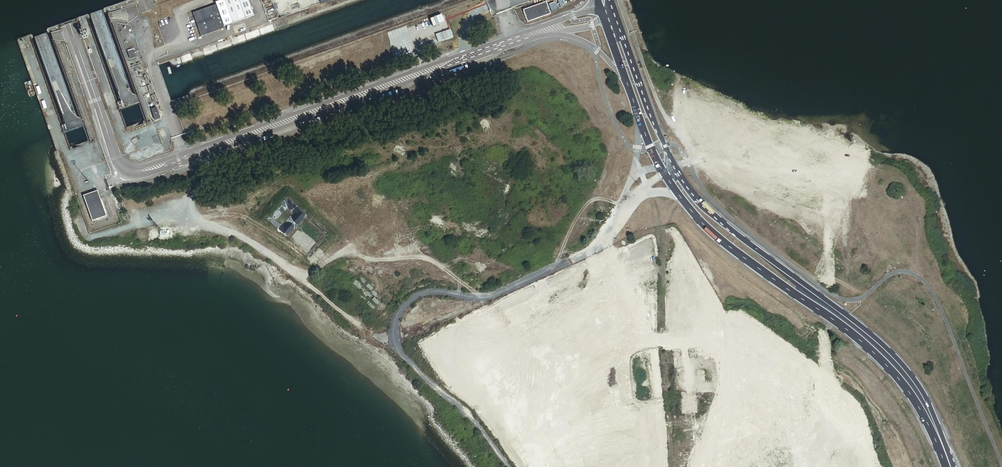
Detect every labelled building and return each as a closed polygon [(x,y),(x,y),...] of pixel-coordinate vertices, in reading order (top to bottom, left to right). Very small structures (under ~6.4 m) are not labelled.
[(193,13),(202,36),(225,28),(224,26),(254,15),(249,0),(221,0),(215,2),(216,4),(193,13)] [(523,10),(527,22),(550,13),(546,2),(527,8),(527,6),(524,7),(525,9),(523,10)] [(83,196),(92,221),(106,216),(97,191),(83,196)]
